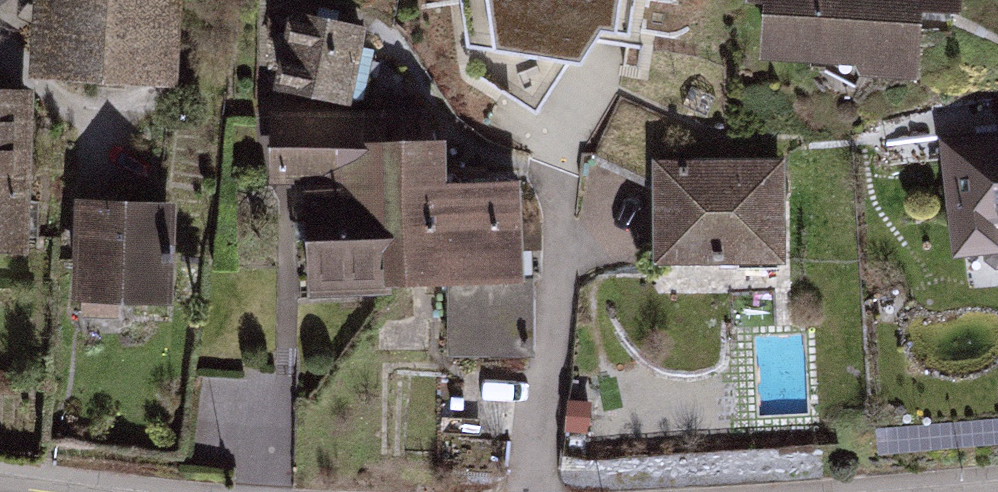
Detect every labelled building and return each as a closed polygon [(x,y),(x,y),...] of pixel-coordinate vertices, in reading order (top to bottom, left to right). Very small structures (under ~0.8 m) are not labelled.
[(40,75),(177,84),(182,0),(45,0),(40,75)] [(497,47),(584,61),(604,25),(617,28),(621,0),(488,0),(497,47)] [(737,9),(757,10),(756,60),(844,63),(843,85),(917,88),(919,4),(966,5),(966,0),(737,0),(737,9)] [(342,114),(359,22),(280,7),(261,116),(342,114)] [(0,84),(0,260),(28,260),(31,85),(0,84)] [(452,128),(264,126),(263,184),(309,185),(308,307),(440,308),(439,390),(528,391),(530,174),(451,174),(452,128)] [(943,142),(951,249),(997,245),(997,138),(943,142)] [(784,161),(647,160),(647,267),(784,267),(784,161)] [(173,195),(85,194),(85,286),(172,286),(173,195)]
